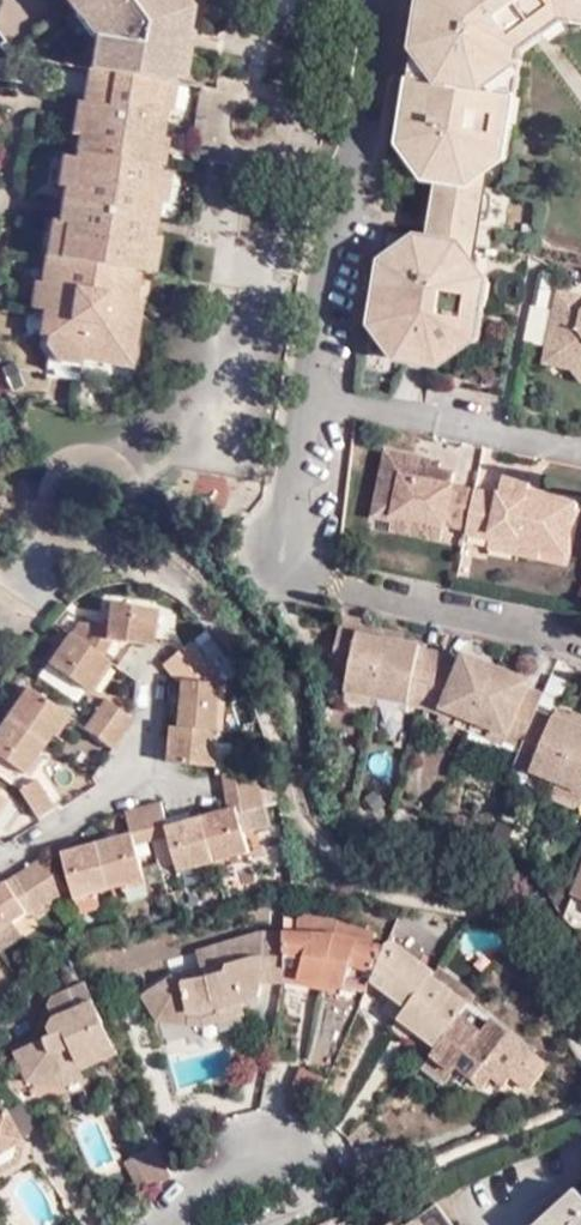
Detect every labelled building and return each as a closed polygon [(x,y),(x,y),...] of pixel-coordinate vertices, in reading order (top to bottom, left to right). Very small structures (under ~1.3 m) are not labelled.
[(0,17),(0,18),(12,37),(53,12),(45,0),(17,0),(20,5),(0,17)] [(69,5),(88,31),(83,65),(88,65),(164,78),(165,71),(162,70),(168,22),(175,23),(177,0),(176,0),(73,0),(69,5)] [(575,21),(579,0),(433,0),(426,37),(415,36),(408,82),(419,84),(510,104),(519,50),(564,19),(575,21)] [(415,36),(426,37),(433,0),(421,0),(415,36)] [(180,24),(175,23),(168,22),(162,70),(165,71),(173,72),(180,24)] [(164,78),(88,65),(83,102),(77,136),(75,158),(66,157),(61,188),(55,221),(61,222),(57,259),(43,258),(39,282),(46,284),(42,312),(38,335),(45,337),(43,348),(53,362),(81,367),(82,361),(131,368),(140,300),(133,299),(137,272),(142,238),(152,239),(157,203),(164,204),(168,174),(161,172),(166,139),(159,138),(164,110),(170,111),(175,78),(164,78)] [(419,84),(408,82),(401,127),(412,129),(419,84)] [(502,158),(510,104),(419,84),(412,129),(401,127),(398,146),(423,178),(436,181),(428,240),(475,249),(484,189),(467,186),(502,158)] [(77,136),(83,102),(74,100),(69,135),(77,136)] [(172,111),(170,111),(164,110),(159,138),(166,139),(168,139),(172,111)] [(61,188),(66,157),(58,156),(52,187),(61,188)] [(61,222),(55,221),(49,220),(43,258),(57,259),(61,222)] [(428,240),(414,237),(381,264),(371,324),(397,362),(439,369),(475,341),(485,278),(473,261),(475,249),(428,240)] [(137,272),(147,274),(152,239),(142,238),(137,272)] [(133,299),(140,300),(143,300),(147,274),(137,272),(133,299)] [(46,284),(39,282),(33,282),(29,309),(42,312),(46,284)] [(557,292),(544,353),(580,360),(580,297),(557,292)] [(544,353),(542,364),(556,365),(572,368),(580,379),(580,360),(544,353)] [(81,367),(53,362),(47,362),(46,371),(79,376),(81,367)] [(436,525),(464,531),(472,494),(447,489),(450,474),(417,468),(418,460),(378,451),(366,511),(387,516),(388,524),(435,534),(436,525)] [(472,494),(464,531),(489,536),(486,550),(538,561),(541,546),(565,551),(575,500),(523,488),(524,480),(501,475),(495,499),(472,494)] [(80,624),(72,637),(102,657),(112,641),(153,641),(153,635),(153,614),(153,605),(107,603),(107,627),(80,624)] [(553,716),(538,709),(543,694),(528,688),(531,680),(462,653),(458,657),(443,652),(398,640),(356,632),(357,623),(358,620),(340,616),(328,671),(347,675),(344,689),(375,697),(408,704),(409,706),(436,714),(438,709),(509,737),(523,742),(514,765),(555,782),(580,793),(580,728),(553,716)] [(356,632),(398,640),(399,631),(357,623),(356,632)] [(69,635),(48,665),(82,688),(87,691),(106,660),(102,657),(72,637),(69,635)] [(205,657),(193,642),(180,653),(166,665),(174,676),(177,679),(203,658),(205,657)] [(220,684),(203,658),(177,679),(185,688),(222,690),(219,730),(228,731),(232,685),(220,684)] [(82,688),(74,700),(83,706),(112,664),(106,660),(87,691),(82,688)] [(48,665),(40,677),(74,700),(82,688),(48,665)] [(26,687),(5,717),(43,744),(48,738),(64,714),(26,687)] [(181,727),(219,730),(222,690),(185,688),(181,727)] [(375,697),(344,689),(342,701),(372,708),(375,697)] [(135,718),(129,714),(105,698),(94,714),(123,734),(135,718)] [(580,728),(580,715),(570,711),(568,714),(556,707),(553,716),(580,728)] [(505,747),(509,737),(438,709),(436,714),(434,720),(505,747)] [(75,721),(64,714),(48,738),(58,745),(75,721)] [(113,749),(123,734),(94,714),(85,728),(113,749)] [(0,725),(0,758),(23,774),(35,756),(43,744),(5,717),(0,725)] [(218,741),(219,730),(181,727),(172,726),(171,750),(170,762),(175,763),(217,766),(218,741)] [(223,775),(229,775),(231,742),(218,741),(217,766),(217,777),(223,775)] [(18,789),(21,787),(40,760),(35,756),(23,774),(0,758),(0,777),(18,789)] [(226,791),(262,786),(259,768),(229,775),(223,775),(226,791)] [(21,787),(18,789),(37,819),(54,808),(34,779),(21,787)] [(580,800),(580,793),(555,782),(552,793),(579,804),(580,800)] [(265,808),(262,786),(226,791),(229,809),(202,817),(215,863),(250,854),(245,830),(243,813),(265,808)] [(215,863),(202,817),(191,820),(168,827),(166,818),(162,802),(144,807),(154,842),(171,837),(175,850),(180,866),(182,872),(215,863)] [(99,844),(111,888),(130,883),(145,879),(142,867),(140,859),(158,855),(154,842),(144,807),(127,811),(133,834),(123,837),(121,831),(108,835),(109,841),(99,844)] [(268,826),(265,808),(243,813),(245,830),(268,826)] [(101,890),(111,888),(99,844),(65,853),(76,897),(101,890)] [(160,863),(163,872),(180,866),(175,850),(158,855),(160,863)] [(30,868),(53,901),(67,892),(45,858),(30,868)] [(131,888),(165,880),(163,872),(160,863),(142,867),(145,879),(130,883),(131,888)] [(16,923),(30,914),(31,916),(53,901),(30,868),(0,887),(0,933),(16,923)] [(103,897),(101,890),(76,897),(78,902),(103,897)] [(34,920),(56,907),(53,901),(31,916),(34,920)] [(295,929),(285,929),(285,935),(283,969),(367,987),(371,978),(390,936),(336,916),(313,912),(300,914),(295,929)] [(0,951),(25,937),(16,923),(0,933),(0,951)] [(285,935),(285,929),(264,933),(265,939),(285,935)] [(265,939),(264,933),(256,935),(217,946),(218,952),(200,958),(203,968),(206,977),(185,984),(174,976),(150,992),(156,1001),(154,1012),(158,1019),(170,1020),(176,1017),(187,1020),(191,1017),(207,1019),(223,1014),(228,1005),(245,1001),(263,995),(261,985),(283,979),(283,976),(283,969),(285,935),(265,939)] [(397,937),(390,936),(371,978),(392,994),(381,1008),(394,1020),(390,1025),(406,1038),(414,1029),(436,1047),(439,1044),(464,1012),(469,1005),(471,1003),(435,973),(437,970),(397,937)] [(69,950),(82,946),(77,938),(66,942),(69,950)] [(218,952),(217,946),(198,952),(200,958),(218,952)] [(471,1003),(478,994),(441,965),(437,970),(435,973),(471,1003)] [(203,968),(174,976),(185,984),(206,977),(203,968)] [(283,969),(283,976),(364,995),(367,987),(283,969)] [(77,1009),(82,1006),(74,989),(56,996),(49,1011),(55,1023),(59,1017),(77,1009)] [(144,997),(154,1012),(156,1001),(150,992),(144,997)] [(99,1014),(93,1001),(82,1006),(77,1009),(90,1013),(92,1018),(99,1014)] [(248,1012),(245,1001),(228,1005),(223,1014),(207,1019),(191,1017),(187,1020),(176,1017),(170,1020),(207,1025),(248,1012)] [(469,1005),(464,1012),(487,1030),(492,1024),(469,1005)] [(118,1053),(99,1014),(92,1018),(90,1013),(77,1009),(59,1017),(55,1023),(59,1031),(67,1050),(27,1068),(39,1095),(49,1094),(66,1086),(65,1080),(118,1053)] [(431,1053),(455,1072),(458,1068),(484,1089),(487,1085),(493,1076),(506,1086),(512,1078),(534,1051),(536,1049),(496,1018),(492,1024),(487,1030),(464,1012),(439,1044),(436,1047),(431,1053)] [(406,1038),(428,1056),(431,1053),(436,1047),(414,1029),(406,1038)] [(17,1050),(23,1071),(27,1068),(67,1050),(59,1031),(17,1050)] [(551,1064),(534,1051),(512,1078),(530,1092),(551,1064)] [(83,1078),(121,1060),(118,1053),(65,1080),(66,1086),(49,1094),(39,1095),(27,1068),(23,1071),(38,1100),(68,1094),(87,1086),(83,1078)] [(428,1056),(421,1062),(446,1082),(455,1072),(431,1053),(428,1056)] [(286,1096),(289,1110),(299,1114),(307,1118),(327,1075),(300,1065),(286,1096)] [(493,1076),(487,1085),(500,1093),(506,1086),(493,1076)] [(26,1143),(48,1132),(24,1104),(10,1112),(26,1143)] [(10,1112),(0,1105),(0,1117),(10,1112)] [(26,1143),(10,1112),(0,1117),(0,1158),(26,1143)] [(26,1143),(0,1158),(0,1172),(5,1173),(24,1163),(26,1143)] [(134,1158),(148,1187),(168,1176),(154,1145),(132,1156),(134,1158)] [(137,1192),(148,1187),(134,1158),(124,1164),(137,1192)] [(356,1188),(366,1184),(360,1170),(350,1175),(356,1188)] [(577,1188),(539,1224),(580,1224),(580,1192),(577,1188)] [(428,1210),(422,1201),(397,1220),(400,1224),(406,1224),(428,1210)] [(436,1203),(428,1210),(406,1224),(453,1224),(436,1203)]
